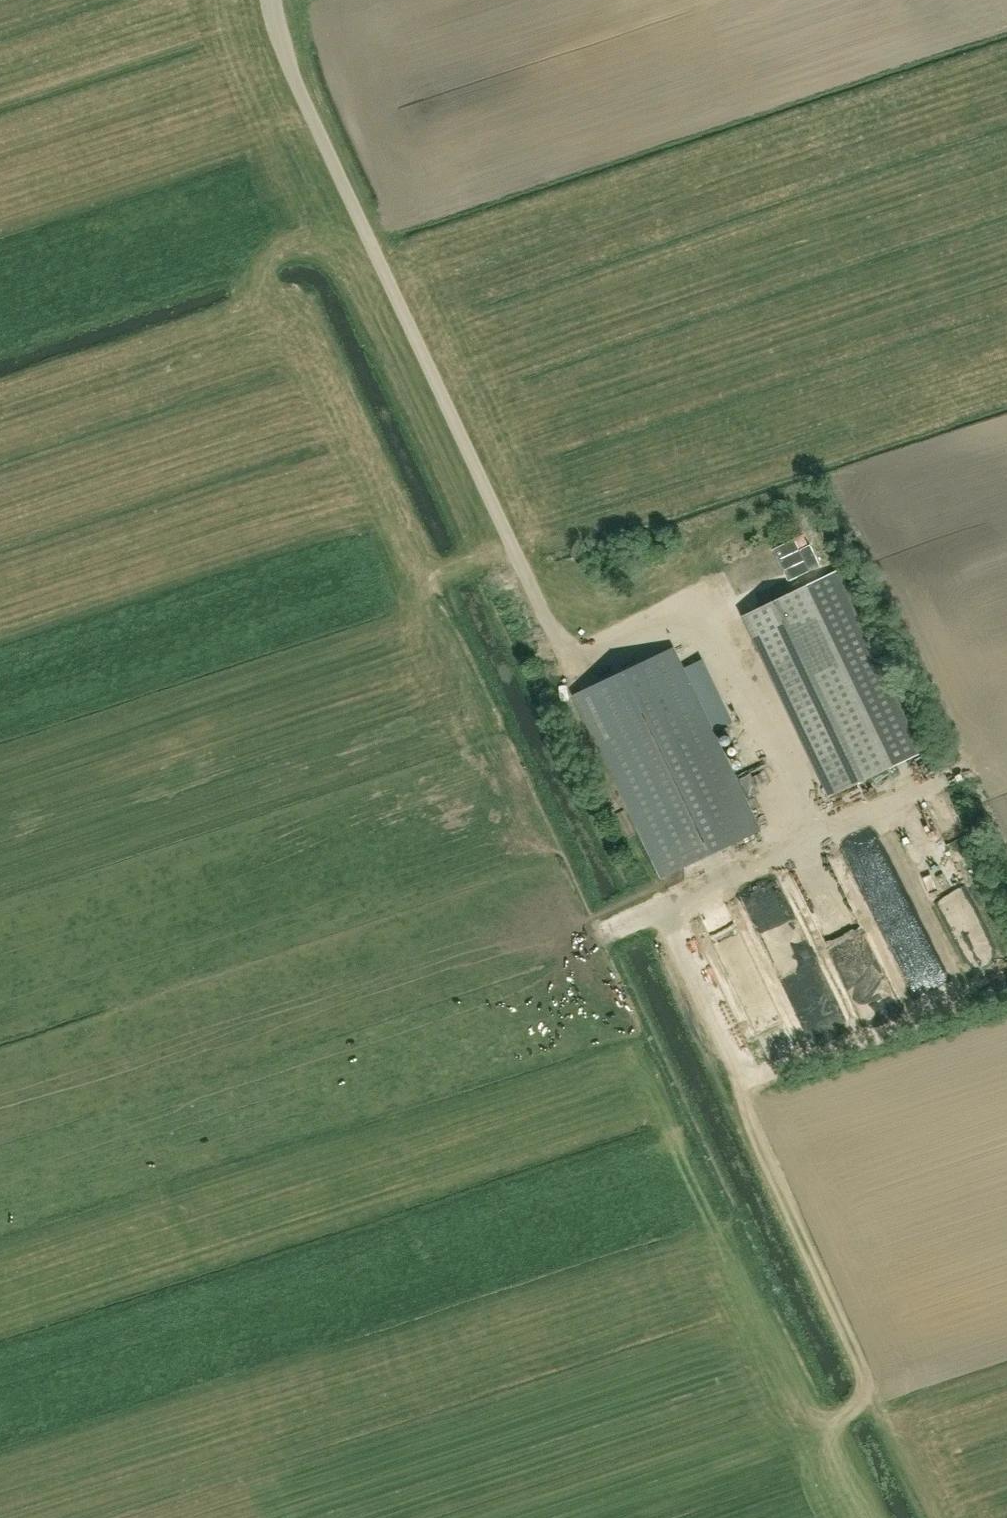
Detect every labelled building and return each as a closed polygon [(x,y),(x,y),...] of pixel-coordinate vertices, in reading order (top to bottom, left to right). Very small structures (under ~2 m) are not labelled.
[(759,648),(822,618),(806,586),(743,616),(759,648)] [(576,695),(663,876),(760,830),(673,649),(576,695)] [(937,1002),(964,990),(896,838),(868,851),(937,1002)] [(802,978),(822,1029),(851,1018),(832,967),(802,978)] [(768,1018),(771,1041),(791,1039),(788,1016),(768,1018)]
